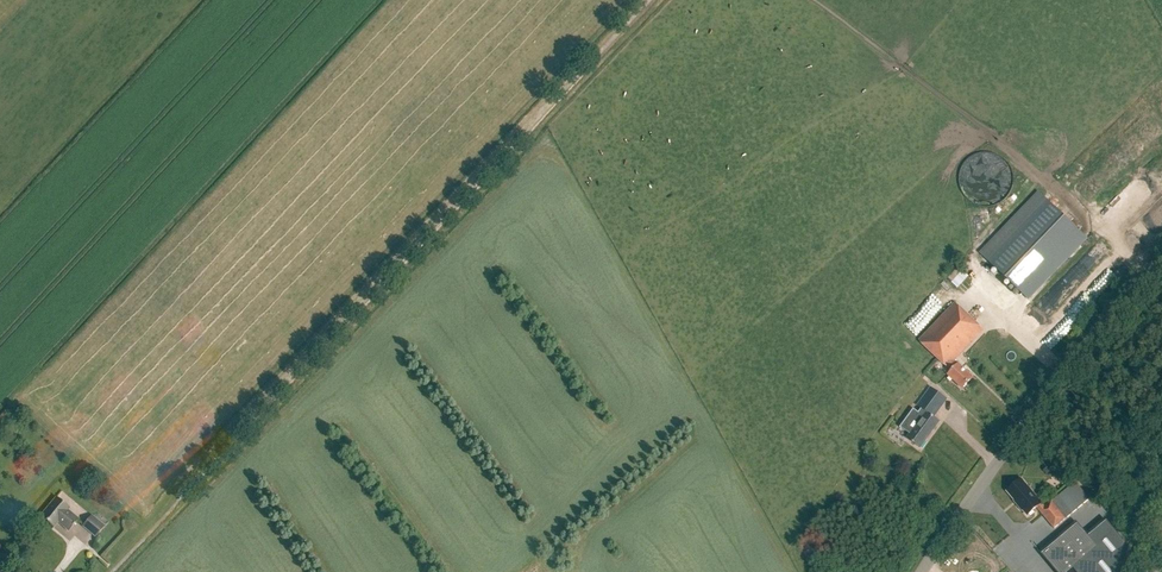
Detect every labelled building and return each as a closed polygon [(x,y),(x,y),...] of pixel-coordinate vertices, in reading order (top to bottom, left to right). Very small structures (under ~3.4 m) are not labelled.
[(959,175),(959,180),(959,185),(961,190),(963,194),(966,198),(970,202),(974,205),(979,206),(984,207),(989,207),(994,206),(998,205),(1003,202),(1006,198),(1009,194),(1012,190),(1013,185),(1014,180),(1013,175),(1012,170),(1009,166),(1006,162),(1003,158),(998,156),(994,154),(989,153),(984,153),(979,154),(974,156),(970,158),(966,162),(963,166),(961,170),(959,175)] [(980,253),(989,262),(1047,202),(1037,193),(980,253)] [(1027,299),(1085,238),(1047,202),(989,262),(1027,299)] [(959,267),(947,278),(957,288),(968,276),(959,267)] [(962,389),(972,378),(954,360),(983,330),(955,303),(918,341),(950,371),(947,375),(962,389)] [(939,422),(932,417),(945,400),(946,400),(930,388),(916,407),(921,410),(919,412),(914,409),(900,427),(910,434),(906,439),(920,449),(939,422)] [(1052,503),(1045,508),(1042,504),(1021,480),(1007,492),(1028,516),(1037,509),(1055,530),(1090,499),(1075,482),(1052,503)] [(57,498),(40,517),(53,528),(58,522),(69,531),(79,520),(68,511),(69,508),(57,498)] [(92,515),(82,526),(95,537),(105,526),(92,515)] [(1090,538),(1079,524),(1042,555),(1056,571),(1123,571),(1130,549),(1108,522),(1090,538)]
